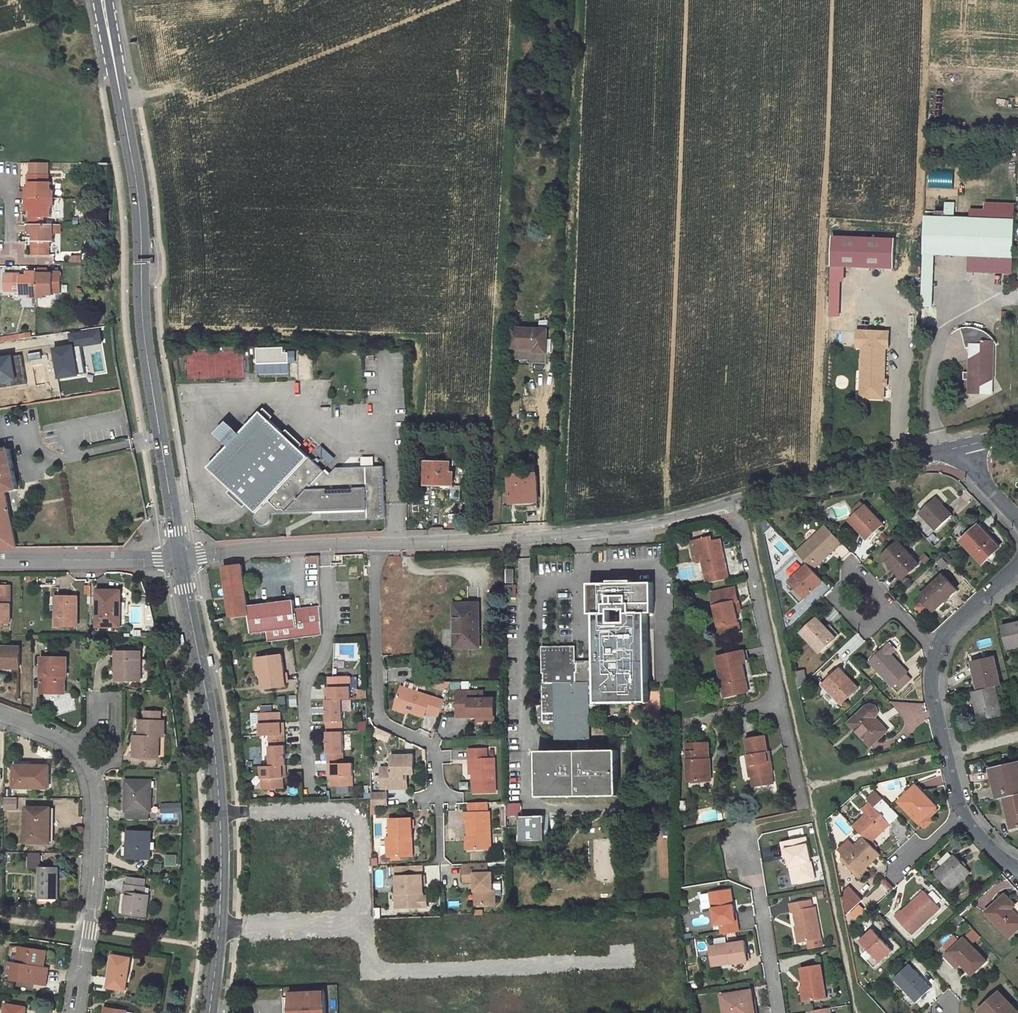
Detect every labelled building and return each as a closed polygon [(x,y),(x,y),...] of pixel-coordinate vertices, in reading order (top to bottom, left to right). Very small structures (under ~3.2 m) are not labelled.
[(31,175),(28,175),(28,182),(30,182),(30,186),(28,187),(25,187),(25,198),(51,198),(51,182),(49,182),(49,175),(46,175),(46,163),(31,163),(31,175)] [(931,171),(931,188),(955,188),(955,171),(931,171)] [(51,218),(51,198),(25,198),(25,210),(30,211),(30,225),(45,225),(45,218),(51,218)] [(935,259),(1014,265),(1014,226),(924,220),(923,258),(935,259)] [(34,235),(34,248),(32,248),(32,255),(49,255),(49,248),(50,248),(50,240),(53,240),(54,225),(45,225),(30,225),(30,235),(34,235)] [(897,240),(834,238),(833,267),(846,268),(896,269),(897,240)] [(933,309),(935,259),(923,258),(921,308),(933,309)] [(833,267),(831,316),(840,316),(842,279),(845,279),(846,268),(833,267)] [(47,269),(37,269),(37,271),(37,295),(53,295),(53,292),(60,292),(60,271),(52,271),(52,273),(47,273),(47,271),(47,269)] [(37,295),(37,271),(27,271),(27,275),(14,275),(15,291),(21,291),(21,295),(37,295)] [(510,348),(533,348),(533,352),(548,352),(548,328),(511,327),(510,348)] [(864,346),(862,397),(885,398),(886,347),(890,347),(891,332),(859,330),(858,346),(864,346)] [(970,363),(969,398),(995,387),(996,344),(985,335),(978,331),(973,330),(970,330),(966,330),(961,331),(967,351),(983,349),(983,356),(970,363)] [(258,348),(258,364),(285,363),(290,363),(290,352),(285,352),(285,347),(258,348)] [(290,373),(290,363),(285,363),(258,364),(258,374),(290,373)] [(969,398),(994,399),(995,387),(969,398)] [(386,504),(384,466),(337,468),(329,476),(324,472),(325,471),(262,411),(240,435),(228,447),(209,467),(257,513),(258,520),(258,522),(261,524),(263,525),(264,526),(267,525),(269,524),(270,522),(271,519),(271,513),(323,512),(323,516),(323,520),(386,518),(386,504)] [(231,426),(218,439),(228,447),(240,435),(231,426)] [(16,548),(5,493),(18,491),(10,449),(0,451),(0,549),(16,548)] [(515,470),(530,469),(529,458),(514,459),(515,470)] [(424,484),(452,485),(452,472),(448,471),(449,462),(425,461),(424,484)] [(509,474),(510,503),(537,501),(536,472),(509,474)] [(953,515),(936,497),(920,511),(937,529),(953,515)] [(884,524),(865,504),(849,519),(868,539),(884,524)] [(826,524),(797,551),(807,563),(813,569),(842,541),(826,524)] [(1001,547),(979,524),(961,540),(983,563),(1001,547)] [(729,579),(721,540),(711,542),(710,538),(691,541),(694,561),(701,560),(707,584),(729,579)] [(919,562),(899,540),(882,556),(903,578),(919,562)] [(807,563),(789,580),(805,597),(824,580),(813,569),(807,563)] [(225,567),(231,617),(249,615),(294,610),(293,600),(248,605),(242,565),(225,567)] [(957,589),(943,574),(920,595),(934,611),(957,589)] [(596,614),(596,613),(610,613),(610,623),(627,622),(627,613),(641,613),(655,613),(654,582),(591,583),(591,614),(596,614)] [(11,622),(11,586),(0,586),(0,622),(11,622)] [(712,593),(721,635),(740,631),(736,614),(733,602),(738,601),(735,588),(712,593)] [(98,590),(98,626),(112,626),(112,622),(120,622),(120,591),(98,590)] [(56,596),(56,625),(77,625),(77,596),(56,596)] [(454,647),(478,647),(479,603),(458,603),(458,632),(454,632),(454,647)] [(268,642),(291,639),(323,635),(322,607),(294,610),(249,615),(251,633),(267,632),(268,642)] [(597,662),(598,702),(642,701),(641,613),(627,613),(627,622),(610,623),(610,613),(596,613),(596,614),(597,662)] [(836,637),(818,617),(802,632),(820,652),(836,637)] [(1002,625),(1008,648),(1017,646),(1017,621),(1002,625)] [(870,662),(892,685),(895,683),(900,688),(910,678),(905,673),(907,671),(891,653),(895,649),(890,643),(870,662)] [(20,668),(20,646),(0,646),(0,667),(20,668)] [(119,667),(119,681),(141,681),(141,652),(117,651),(117,667),(119,667)] [(716,656),(724,698),(744,694),(741,679),(744,678),(741,662),(746,662),(743,651),(716,656)] [(598,702),(597,662),(577,662),(577,652),(543,652),(543,674),(545,674),(545,684),(543,684),(544,714),(558,714),(558,740),(588,741),(588,703),(598,703),(598,702)] [(262,674),(263,688),(286,686),(282,654),(263,657),(265,674),(262,674)] [(1002,684),(995,655),(972,661),(978,690),(998,685),(1002,684)] [(42,658),(42,692),(65,692),(65,675),(67,675),(66,658),(42,658)] [(858,687),(840,668),(823,684),(841,703),(858,687)] [(806,681),(804,670),(795,672),(799,688),(806,681)] [(351,699),(350,676),(329,677),(330,687),(330,692),(327,692),(328,729),(343,728),(342,699),(351,699)] [(981,720),(1004,715),(998,685),(978,690),(974,691),(981,720)] [(396,707),(426,716),(428,712),(440,715),(445,700),(403,687),(396,707)] [(458,716),(479,716),(495,716),(495,697),(484,697),(484,690),(458,690),(458,716)] [(866,706),(849,722),(871,746),(888,730),(876,717),(879,712),(877,707),(872,704),(866,706)] [(269,736),(285,735),(285,727),(282,727),(281,723),(281,712),(259,713),(261,736),(269,736)] [(427,713),(425,721),(423,727),(434,731),(438,717),(427,713)] [(135,743),(135,756),(158,757),(159,736),(164,736),(165,721),(141,720),(141,735),(140,743),(135,743)] [(344,760),(343,731),(328,732),(329,761),(344,760)] [(746,740),(749,766),(748,766),(749,778),(750,777),(770,775),(771,775),(770,763),(766,764),(765,754),(767,754),(764,737),(746,740)] [(262,789),(284,788),(283,778),(283,773),(286,773),(286,765),(285,738),(269,738),(271,766),(261,766),(262,789)] [(688,744),(688,782),(707,782),(706,760),(710,760),(709,743),(688,744)] [(538,750),(539,796),(618,794),(618,749),(538,750)] [(475,760),(475,793),(496,793),(495,760),(487,760),(487,750),(471,750),(471,760),(475,760)] [(404,790),(404,775),(408,775),(413,775),(413,756),(392,757),(393,769),(382,770),(382,783),(384,782),(385,790),(404,790)] [(991,767),(998,798),(1004,796),(1017,793),(1017,761),(991,767)] [(354,785),(354,762),(345,763),(329,763),(329,771),(332,771),(333,776),(333,786),(354,785)] [(15,765),(14,787),(49,788),(49,766),(15,765)] [(770,775),(750,777),(752,787),(772,785),(770,775)] [(127,780),(127,811),(151,812),(151,780),(127,780)] [(936,806),(916,785),(899,801),(919,822),(936,806)] [(882,797),(876,790),(867,798),(870,800),(874,805),(882,797)] [(1011,829),(1017,827),(1017,793),(1004,796),(1011,829)] [(372,806),(387,806),(387,794),(371,795),(372,806)] [(898,814),(882,797),(874,805),(870,800),(862,808),(867,812),(854,825),(865,837),(870,842),(898,814)] [(18,799),(4,799),(4,809),(18,809),(18,799)] [(182,816),(181,803),(162,803),(163,816),(182,816)] [(469,824),(470,851),(492,851),(491,815),(488,815),(487,803),(471,803),(472,815),(466,815),(466,824),(469,824)] [(508,815),(522,815),(522,803),(508,803),(508,815)] [(27,808),(27,842),(51,842),(52,808),(27,808)] [(126,819),(150,819),(151,812),(127,811),(126,819)] [(522,814),(522,840),(547,840),(547,814),(522,814)] [(408,858),(408,839),(412,839),(412,821),(390,821),(391,838),(389,838),(387,840),(387,846),(389,848),(391,848),(391,858),(408,858)] [(129,831),(127,857),(150,859),(151,832),(129,831)] [(865,837),(844,856),(859,872),(866,866),(880,853),(870,842),(865,837)] [(785,843),(790,866),(793,866),(796,882),(813,878),(805,839),(785,843)] [(970,871),(954,854),(935,872),(952,889),(970,871)] [(866,866),(859,872),(844,856),(841,858),(859,877),(862,874),(865,877),(871,871),(866,866)] [(477,884),(478,902),(480,902),(480,907),(497,906),(496,892),(494,892),(493,875),(489,875),(488,864),(465,864),(465,877),(477,876),(477,884)] [(395,867),(396,894),(398,894),(399,908),(426,908),(426,898),(420,899),(420,894),(422,893),(422,877),(410,877),(409,866),(395,867)] [(41,868),(40,898),(58,898),(58,881),(56,881),(56,868),(41,868)] [(143,887),(144,878),(128,876),(127,885),(143,887)] [(465,884),(477,884),(477,876),(465,877),(465,884)] [(873,896),(879,901),(892,887),(886,881),(873,896)] [(128,892),(126,914),(146,916),(149,894),(146,894),(147,887),(143,887),(127,885),(125,885),(124,891),(128,892)] [(861,896),(851,887),(843,894),(846,910),(861,896)] [(940,907),(924,890),(895,917),(912,934),(940,907)] [(737,932),(733,906),(729,907),(727,892),(709,895),(715,927),(719,926),(720,934),(737,932)] [(1005,894),(986,912),(1008,936),(1017,927),(1017,917),(1010,909),(1015,905),(1005,894)] [(795,914),(801,945),(821,941),(816,911),(812,911),(811,903),(790,907),(792,915),(795,914)] [(893,950),(873,928),(859,941),(868,950),(863,954),(874,967),(893,950)] [(986,960),(965,937),(949,951),(971,974),(986,960)] [(711,963),(729,961),(729,964),(729,965),(747,962),(744,943),(709,948),(711,963)] [(12,979),(38,984),(46,985),(49,968),(35,966),(37,949),(21,946),(20,956),(23,956),(22,965),(10,963),(9,963),(7,973),(13,974),(12,979)] [(10,963),(22,965),(23,956),(20,956),(12,955),(10,963)] [(131,958),(114,955),(111,974),(109,987),(126,990),(131,958)] [(931,987),(909,964),(896,976),(904,985),(902,988),(915,1002),(931,987)] [(825,998),(820,966),(800,969),(803,986),(805,1002),(825,998)] [(291,1012),(326,1012),(325,991),(290,993),(291,1012)] [(723,1012),(749,1012),(747,1003),(752,1002),(750,991),(720,996),(723,1012)] [(999,991),(979,1010),(981,1012),(1017,1012),(1017,1011),(999,991)] [(754,1002),(752,1002),(747,1003),(749,1012),(756,1012),(754,1002)] [(5,1012),(25,1012),(26,1007),(6,1004),(5,1012)]
